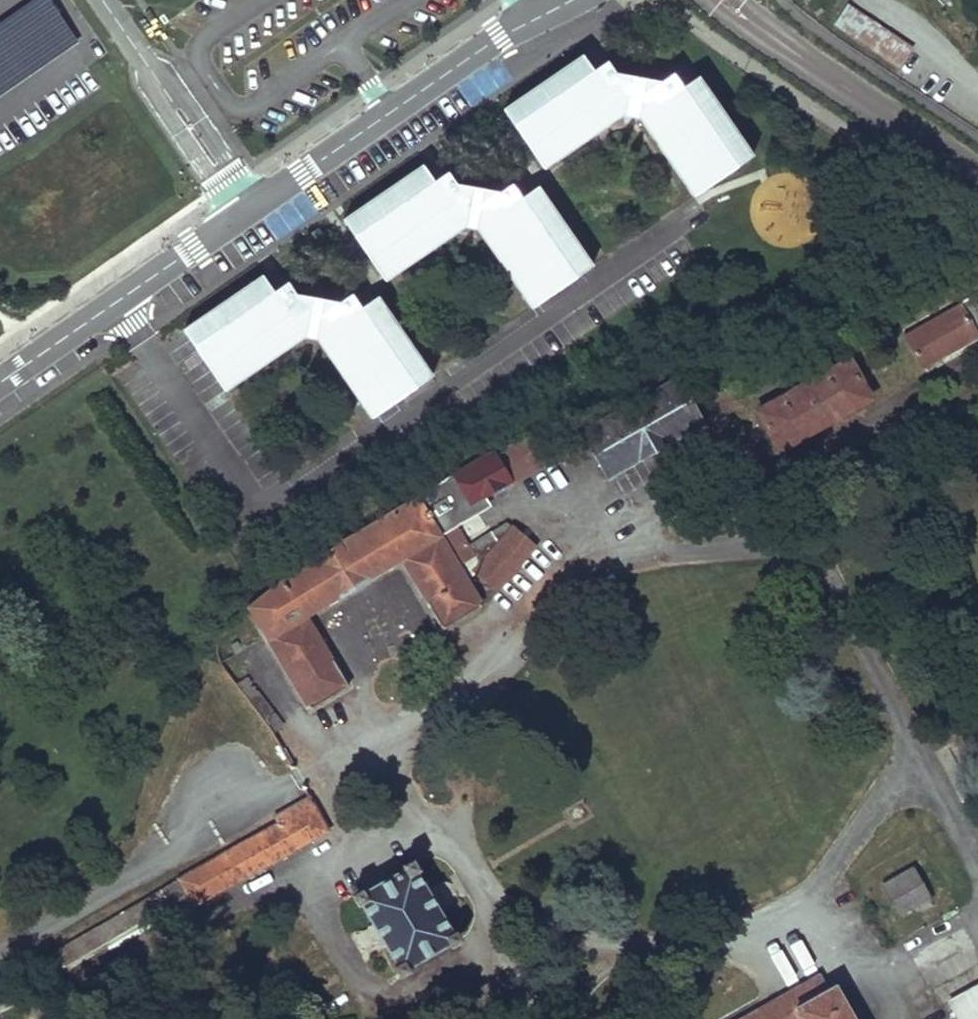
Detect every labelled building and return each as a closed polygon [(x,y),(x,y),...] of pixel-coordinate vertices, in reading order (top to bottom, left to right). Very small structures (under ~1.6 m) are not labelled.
[(505,105),(547,164),(623,111),(636,113),(692,192),(753,150),(698,71),(683,82),(674,69),(662,78),(618,70),(608,56),(594,66),(584,50),(505,105)] [(346,206),(387,266),(466,212),(479,215),(533,293),(593,252),(540,174),(523,186),(514,173),(503,180),(458,171),(449,158),(435,168),(425,152),(346,206)] [(187,317),(229,377),(307,324),(321,325),(375,404),(436,362),(381,283),(365,294),(357,281),(344,290),(299,282),(290,269),(276,279),(265,264),(187,317)] [(972,297),(905,332),(924,367),(977,337),(977,308),(972,297)] [(872,399),(851,362),(811,384),(807,378),(793,385),(797,391),(758,410),(781,449),(872,399)] [(690,381),(670,378),(674,385),(613,419),(602,402),(577,413),(590,433),(587,434),(608,471),(708,413),(690,381)] [(494,457),(249,608),(252,614),(311,709),(347,687),(305,618),(400,562),(442,630),(480,607),(465,582),(473,573),(497,596),(540,548),(510,523),(491,536),(490,534),(469,547),(456,526),(489,505),(483,495),(511,480),(515,487),(548,466),(531,437),(494,457)] [(329,828),(308,795),(276,817),(276,820),(178,880),(188,896),(196,909),(329,828)] [(454,937),(411,864),(356,896),(400,970),(454,937)] [(932,899),(914,868),(878,889),(896,919),(932,899)] [(178,880),(56,950),(65,966),(188,896),(178,880)] [(834,988),(828,991),(818,977),(744,1018),(853,1018),(834,988)] [(0,982),(0,1009),(14,1001),(1,981),(0,982)] [(950,1006),(957,1018),(977,1018),(977,988),(950,1006)]
